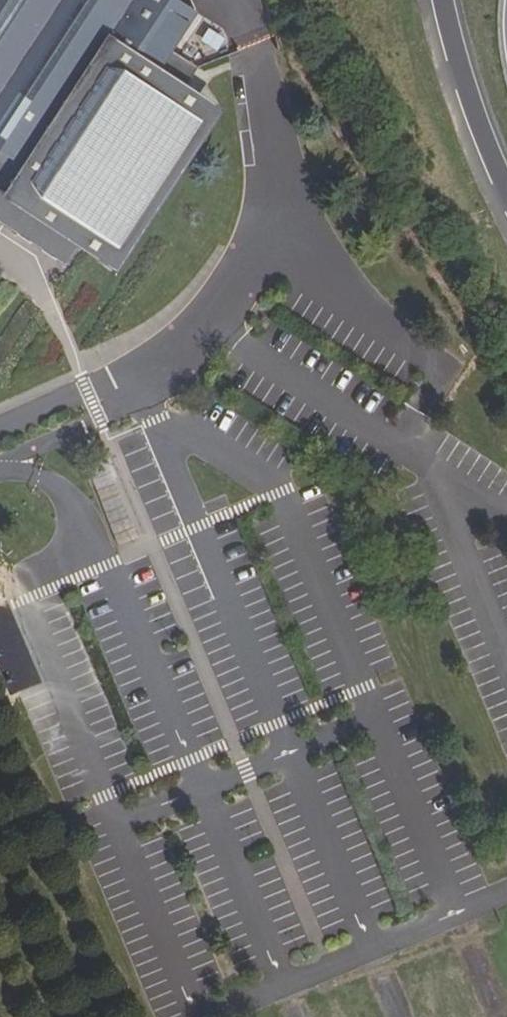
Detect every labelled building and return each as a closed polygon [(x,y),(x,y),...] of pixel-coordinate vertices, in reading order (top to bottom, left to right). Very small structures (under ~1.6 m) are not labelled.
[(20,226),(32,210),(108,261),(208,107),(180,91),(198,67),(172,49),(196,14),(177,0),(0,0),(0,213),(20,226)]
